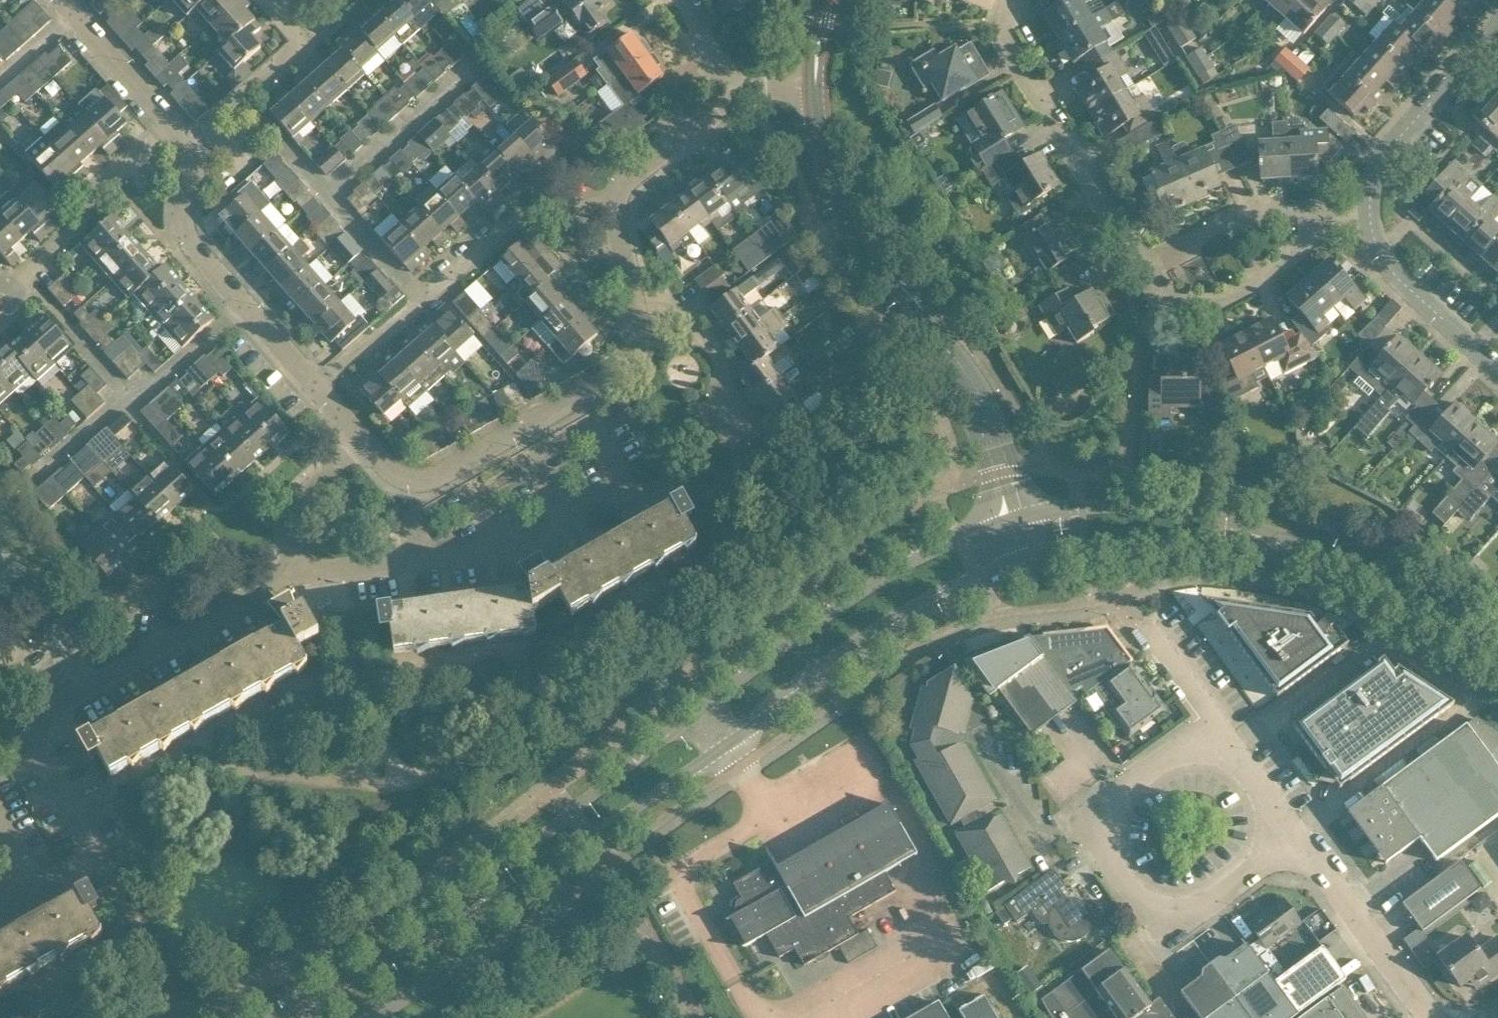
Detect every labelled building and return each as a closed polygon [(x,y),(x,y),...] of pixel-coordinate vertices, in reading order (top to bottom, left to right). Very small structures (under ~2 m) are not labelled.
[(119,6),(113,0),(96,0),(91,4),(101,15),(104,12),(111,19),(122,10),(119,6)] [(187,16),(196,8),(205,0),(173,0),(187,16)] [(196,8),(213,27),(243,0),(205,0),(196,8)] [(245,0),(243,0),(213,27),(228,44),(255,20),(246,10),(250,6),(245,0)] [(413,20),(396,0),(387,0),(374,12),(395,36),(404,46),(422,30),(413,20)] [(413,20),(432,3),(429,0),(396,0),(413,20)] [(437,6),(445,16),(464,2),(462,0),(445,0),(437,6)] [(518,9),(529,25),(539,38),(563,20),(561,17),(570,10),(573,13),(572,17),(576,23),(580,23),(581,25),(583,23),(590,33),(605,22),(598,12),(610,3),(608,0),(562,0),(547,11),(540,0),(529,0),(518,9)] [(725,13),(757,0),(719,0),(725,13)] [(879,11),(880,11),(890,11),(890,0),(879,0),(879,11)] [(1064,2),(1044,15),(1058,38),(1106,9),(1101,0),(1062,0),(1064,2)] [(1268,2),(1286,18),(1302,0),(1270,0),(1268,2)] [(1286,18),(1304,34),(1330,5),(1325,0),(1302,0),(1286,18)] [(1365,15),(1372,6),(1365,0),(1348,0),(1365,15)] [(1456,17),(1437,0),(1427,0),(1416,12),(1445,39),(1452,31),(1447,26),(1456,17)] [(1456,17),(1465,25),(1475,15),(1470,11),(1477,4),(1473,0),(1437,0),(1456,17)] [(25,27),(16,35),(24,45),(52,20),(35,1),(16,18),(25,27)] [(123,40),(138,28),(142,24),(126,6),(122,10),(111,19),(107,23),(123,40)] [(1443,50),(1439,46),(1445,39),(1416,12),(1409,6),(1394,24),(1393,24),(1402,32),(1417,46),(1434,61),(1443,50)] [(356,27),(355,28),(377,52),(395,36),(374,12),(368,16),(361,9),(349,20),(356,27)] [(1106,9),(1058,38),(1073,63),(1078,60),(1081,58),(1087,68),(1090,66),(1114,50),(1112,46),(1125,38),(1114,21),(1106,9)] [(1148,28),(1165,18),(1159,9),(1143,19),(1148,28)] [(1323,25),(1336,37),(1345,27),(1332,16),(1323,25)] [(1175,37),(1189,28),(1186,23),(1187,22),(1184,17),(1168,27),(1175,37)] [(255,20),(228,44),(219,52),(235,70),(262,47),(253,36),(262,28),(255,20)] [(1196,38),(1187,22),(1186,23),(1189,28),(1175,37),(1181,47),(1196,38)] [(1417,46),(1393,24),(1377,42),(1407,69),(1413,61),(1418,65),(1427,55),(1434,61),(1417,46)] [(1336,37),(1323,25),(1316,34),(1328,45),(1336,37)] [(24,45),(16,35),(8,26),(0,33),(0,53),(7,61),(17,52),(24,45)] [(338,43),(365,74),(366,73),(360,66),(377,52),(355,28),(338,43)] [(608,85),(648,55),(647,54),(651,50),(643,40),(639,43),(632,33),(595,60),(601,68),(598,71),(608,85)] [(461,37),(453,44),(463,55),(471,48),(461,37)] [(143,55),(154,46),(147,38),(136,48),(143,55)] [(471,48),(478,57),(490,48),(482,39),(471,48)] [(443,53),(453,64),(454,66),(464,57),(463,55),(453,44),(451,42),(441,51),(443,53)] [(1404,71),(1407,69),(1377,42),(1362,59),(1354,53),(1386,81),(1396,90),(1405,79),(1401,75),(1404,71)] [(321,58),(320,59),(347,90),(365,74),(338,43),(329,51),(335,58),(327,65),(321,58)] [(943,102),(977,81),(976,80),(986,73),(987,75),(988,74),(970,45),(959,52),(956,47),(939,57),(935,50),(911,65),(925,89),(932,85),(943,102)] [(160,54),(154,46),(143,55),(150,63),(146,66),(155,76),(169,64),(160,54)] [(38,60),(54,78),(73,62),(59,47),(50,55),(47,52),(38,60)] [(1274,62),(1282,69),(1295,55),(1287,47),(1274,62)] [(1206,57),(1207,56),(1202,48),(1187,57),(1193,66),(1207,58),(1206,57)] [(1116,49),(1114,50),(1090,66),(1097,76),(1075,89),(1090,113),(1124,92),(1134,86),(1126,74),(1130,72),(1116,49)] [(1170,49),(1158,57),(1164,66),(1176,59),(1170,49)] [(445,71),(453,64),(443,53),(435,59),(445,71)] [(649,56),(648,55),(608,85),(618,98),(622,95),(629,104),(641,96),(640,94),(664,76),(657,67),(661,64),(653,53),(649,56)] [(1354,53),(1338,70),(1376,103),(1383,95),(1377,91),(1386,81),(1354,53)] [(169,64),(155,76),(165,87),(168,84),(175,91),(185,82),(179,74),(188,65),(179,55),(169,64)] [(1295,55),(1282,69),(1297,83),(1310,68),(1295,55)] [(1207,58),(1193,66),(1200,78),(1215,69),(1207,56),(1206,57),(1207,58)] [(576,58),(547,80),(560,97),(588,75),(576,58)] [(329,106),(347,90),(320,59),(311,67),(317,74),(309,81),(303,74),(302,75),(329,106)] [(38,60),(21,75),(36,93),(54,78),(38,60)] [(428,88),(427,87),(435,80),(425,68),(418,74),(413,69),(406,76),(403,72),(399,76),(406,84),(416,96),(418,97),(428,88)] [(522,68),(507,80),(521,99),(536,86),(522,68)] [(1369,111),(1376,103),(1338,70),(1322,88),(1354,116),(1363,106),(1369,111)] [(502,84),(492,73),(484,80),(483,78),(473,87),(474,89),(484,100),(491,108),(501,99),(494,91),(502,84)] [(1277,75),(1274,73),(1271,73),(1268,75),(1266,78),(1266,82),(1268,85),(1271,87),(1275,87),(1278,85),(1279,82),(1279,78),(1277,75)] [(11,83),(2,91),(6,96),(10,101),(19,94),(26,102),(36,93),(21,75),(11,83)] [(285,90),(284,91),(311,122),(329,106),(302,75),(293,83),(299,89),(291,97),(285,90)] [(192,89),(185,82),(175,91),(181,99),(178,102),(187,113),(196,123),(210,110),(192,89)] [(399,91),(409,103),(416,96),(406,84),(399,91)] [(389,100),(400,113),(410,105),(409,103),(399,91),(396,88),(386,97),(389,100)] [(1484,95),(1497,107),(1497,88),(1495,92),(1491,88),(1484,95)] [(78,106),(87,116),(117,150),(126,142),(117,132),(127,123),(97,89),(78,106)] [(484,100),(474,89),(466,95),(476,107),(484,100)] [(10,101),(2,91),(0,93),(0,110),(10,101)] [(299,133),(311,122),(284,91),(275,98),(281,105),(272,114),(298,144),(304,139),(299,133)] [(1132,104),(1124,92),(1090,113),(1105,137),(1126,124),(1133,134),(1159,119),(1178,107),(1173,99),(1154,111),(1145,96),(1132,104)] [(979,173),(1012,152),(1011,153),(1003,140),(1019,130),(1012,119),(1017,116),(1003,93),(993,99),(992,98),(988,100),(989,101),(965,116),(954,123),(967,145),(971,142),(974,147),(971,153),(974,158),(971,160),(979,173)] [(1484,95),(1478,102),(1482,106),(1472,117),(1497,140),(1497,107),(1484,95)] [(388,121),(389,123),(400,113),(389,100),(386,97),(375,107),(378,110),(370,116),(380,127),(388,121)] [(466,116),(456,104),(448,111),(459,123),(466,116)] [(935,105),(909,122),(916,132),(920,129),(942,116),(935,105)] [(69,131),(90,156),(101,146),(110,156),(117,150),(87,116),(78,106),(61,122),(69,131)] [(610,136),(634,118),(624,106),(601,123),(610,136)] [(1319,118),(1332,129),(1347,143),(1355,134),(1328,109),(1319,118)] [(544,111),(534,119),(547,134),(553,129),(554,128),(557,125),(544,111)] [(1224,117),(1215,122),(1220,132),(1232,125),(1227,116),(1224,117)] [(534,119),(516,135),(538,160),(543,155),(550,163),(562,152),(547,134),(534,119)] [(1122,141),(1127,151),(1145,143),(1166,135),(1159,119),(1133,134),(1119,142),(1119,143),(1122,141)] [(429,125),(419,135),(430,147),(435,152),(435,153),(453,137),(451,135),(448,131),(438,120),(431,127),(429,125)] [(1261,179),(1289,178),(1286,129),(1285,121),(1271,122),(1272,142),(1258,143),(1259,168),(1261,168),(1261,179)] [(90,156),(69,131),(61,122),(43,137),(82,181),(90,174),(81,164),(90,156)] [(361,142),(364,145),(365,144),(363,143),(370,136),(360,125),(352,132),(361,142)] [(1244,142),(1233,125),(1232,125),(1220,132),(1227,145),(1239,167),(1253,160),(1244,142)] [(916,132),(907,138),(916,151),(926,144),(927,139),(920,129),(916,132)] [(1316,160),(1332,159),(1341,150),(1341,144),(1332,137),(1327,137),(1327,132),(1300,133),(1300,129),(1286,129),(1289,178),(1317,176),(1316,160)] [(342,142),(335,148),(343,158),(346,161),(347,160),(345,159),(352,153),(353,155),(364,145),(361,142),(352,132),(351,130),(340,140),(342,142)] [(401,150),(402,152),(412,163),(418,158),(420,160),(425,161),(435,152),(430,147),(419,135),(408,144),(409,146),(403,151),(401,150)] [(516,135),(498,151),(520,176),(525,172),(531,179),(544,168),(537,160),(538,160),(516,135)] [(1478,135),(1471,142),(1486,156),(1493,148),(1478,135)] [(25,153),(55,187),(65,178),(74,188),(82,181),(43,137),(25,153)] [(1167,168),(1157,173),(1143,179),(1148,192),(1158,188),(1161,194),(1160,195),(1159,196),(1159,197),(1159,198),(1159,199),(1159,201),(1160,202),(1161,202),(1162,203),(1164,203),(1165,203),(1167,206),(1168,208),(1170,209),(1172,209),(1173,209),(1194,200),(1173,151),(1169,142),(1158,146),(1167,168)] [(1173,151),(1194,200),(1208,194),(1206,190),(1218,185),(1211,168),(1219,164),(1223,174),(1239,167),(1227,145),(1205,155),(1204,152),(1192,157),(1186,145),(1183,143),(1174,147),(1173,151)] [(343,158),(335,148),(316,164),(327,175),(334,169),(335,170),(346,161),(343,158)] [(385,167),(383,166),(384,167),(395,179),(403,172),(405,175),(415,166),(412,163),(402,152),(401,150),(390,160),(391,162),(385,167)] [(498,151),(480,167),(502,192),(506,188),(513,195),(526,184),(520,176),(498,151)] [(1007,196),(1019,217),(1036,206),(1033,201),(1060,185),(1041,154),(1018,168),(1010,155),(1013,153),(1012,152),(979,173),(980,174),(983,172),(991,184),(1009,173),(1018,189),(1007,196)] [(284,161),(277,153),(264,165),(277,180),(275,181),(285,192),(300,179),(290,168),(289,169),(283,162),(284,161)] [(712,166),(705,171),(705,172),(728,203),(738,195),(741,199),(751,192),(747,188),(758,180),(741,157),(730,165),(728,162),(726,163),(727,164),(716,171),(712,166)] [(1441,196),(1429,209),(1440,219),(1436,223),(1443,229),(1469,200),(1481,187),(1470,177),(1471,176),(1469,174),(1454,161),(1431,187),(1441,196)] [(373,178),(366,184),(376,195),(377,195),(383,189),(385,191),(396,181),(395,179),(384,167),(383,166),(372,176),(373,178)] [(448,167),(430,183),(438,192),(437,193),(465,224),(466,223),(460,216),(468,209),(475,216),(483,208),(489,215),(490,216),(491,214),(484,207),(456,176),(448,167)] [(501,192),(502,192),(480,167),(463,182),(457,175),(456,176),(491,214),(508,200),(501,192)] [(733,209),(728,203),(705,172),(702,168),(682,182),(690,192),(714,224),(733,209)] [(303,208),(314,198),(308,191),(309,190),(300,179),(285,192),(294,203),(296,201),(303,208)] [(239,200),(220,217),(236,235),(273,203),(254,182),(236,197),(239,200)] [(48,218),(58,208),(37,184),(18,200),(48,234),(56,227),(48,218)] [(1443,229),(1451,236),(1461,246),(1465,242),(1464,241),(1497,203),(1497,200),(1493,195),(1492,196),(1482,186),(1481,187),(1469,200),(1443,229)] [(18,200),(11,192),(11,193),(11,192),(0,201),(0,215),(22,240),(32,231),(41,241),(48,234),(18,200)] [(666,200),(690,232),(700,224),(705,231),(714,224),(690,192),(678,200),(674,194),(666,200)] [(366,204),(356,193),(348,200),(358,211),(366,204)] [(420,208),(442,232),(451,225),(457,232),(465,224),(437,193),(420,208)] [(332,215),(322,204),(320,206),(314,198),(303,208),(309,216),(307,217),(317,228),(332,215)] [(673,250),(681,244),(685,249),(697,241),(690,232),(666,200),(658,206),(662,212),(652,219),(650,220),(654,226),(644,233),(658,252),(668,244),(673,250)] [(244,244),(238,250),(245,258),(286,222),(288,221),(273,203),(236,235),(244,244)] [(1475,250),(1471,254),(1478,260),(1497,237),(1497,227),(1493,222),(1497,217),(1497,203),(1464,241),(1465,242),(1475,250)] [(420,208),(402,224),(424,248),(433,240),(439,247),(448,239),(442,232),(420,208)] [(1045,274),(1050,271),(1067,260),(1065,257),(1080,248),(1067,227),(1052,236),(1049,231),(1052,228),(1043,214),(1018,230),(1045,274)] [(12,266),(21,259),(12,249),(22,240),(0,215),(0,252),(12,266)] [(129,233),(113,215),(80,244),(96,262),(129,233)] [(317,228),(314,231),(329,249),(334,244),(346,234),(347,233),(347,232),(345,233),(340,227),(341,226),(332,215),(317,228)] [(286,222),(245,258),(246,259),(253,253),(260,262),(253,268),(261,277),(302,241),(286,222)] [(789,222),(771,234),(774,238),(781,248),(798,235),(789,222)] [(430,255),(424,248),(402,224),(383,240),(411,272),(430,255)] [(500,260),(517,278),(548,250),(532,232),(500,260)] [(145,252),(129,233),(96,262),(112,280),(145,252)] [(334,244),(329,249),(339,260),(342,257),(344,255),(350,262),(362,252),(355,245),(357,244),(347,233),(346,234),(334,244)] [(1478,260),(1486,267),(1496,277),(1497,275),(1497,237),(1478,260)] [(774,238),(761,248),(769,257),(781,248),(774,238)] [(310,249),(302,241),(261,277),(262,277),(268,271),(276,280),(269,286),(277,294),(308,267),(300,258),(310,249)] [(793,245),(777,258),(778,258),(778,259),(785,268),(792,278),(796,274),(807,266),(808,265),(793,245)] [(756,267),(769,257),(761,248),(749,257),(756,267)] [(557,275),(552,270),(560,263),(548,250),(517,278),(525,288),(514,297),(522,306),(525,302),(526,303),(557,275)] [(145,252),(112,280),(128,298),(133,293),(161,269),(145,252)] [(362,252),(350,262),(357,270),(355,271),(351,275),(360,285),(364,282),(379,269),(370,259),(368,260),(362,252)] [(1330,261),(1310,279),(1334,307),(1345,297),(1355,308),(1365,300),(1337,269),(1338,268),(1336,265),(1335,266),(1330,261)] [(161,269),(133,293),(150,312),(183,283),(166,265),(161,269)] [(695,281),(703,291),(723,277),(715,266),(695,281)] [(807,266),(796,274),(803,283),(814,275),(815,275),(807,266)] [(324,285),(308,267),(277,294),(293,312),(324,285)] [(379,269),(364,282),(373,293),(380,300),(383,297),(393,288),(387,281),(388,279),(379,269)] [(67,273),(58,281),(73,299),(81,293),(83,291),(67,273)] [(542,320),(573,293),(572,292),(565,298),(558,290),(565,284),(557,275),(526,303),(542,320)] [(723,277),(703,291),(710,301),(730,286),(723,277)] [(719,320),(713,325),(719,333),(750,310),(743,300),(760,287),(753,277),(726,297),(710,309),(719,320)] [(1310,279),(1288,298),(1301,313),(1292,321),(1303,335),(1311,347),(1313,345),(1332,328),(1323,317),(1334,307),(1310,279)] [(72,301),(73,299),(58,281),(49,289),(65,307),(72,301)] [(199,302),(183,283),(150,312),(166,330),(199,302)] [(340,303),(324,285),(293,312),(293,313),(300,307),(308,316),(301,322),(309,331),(340,303)] [(823,289),(813,296),(820,305),(829,298),(823,289)] [(1103,294),(1096,298),(1091,290),(1074,300),(1067,289),(1040,305),(1058,335),(1068,328),(1077,344),(1094,333),(1092,330),(1116,315),(1103,294)] [(453,302),(469,321),(481,310),(465,292),(453,302)] [(81,293),(72,301),(77,307),(86,299),(81,293)] [(541,321),(542,321),(533,329),(548,347),(558,339),(589,311),(588,310),(581,316),(574,308),(581,302),(573,293),(542,320),(541,321)] [(199,302),(166,330),(182,348),(215,320),(199,302)] [(343,350),(370,327),(361,317),(356,322),(340,303),(309,331),(315,337),(321,331),(332,343),(335,341),(343,350)] [(435,327),(429,320),(428,321),(456,352),(474,335),(460,319),(447,304),(434,316),(440,322),(435,327)] [(91,316),(83,307),(75,314),(83,323),(91,316)] [(758,320),(750,310),(719,333),(725,340),(731,336),(739,347),(781,316),(775,308),(758,320)] [(485,339),(497,328),(481,310),(469,321),(485,339)] [(27,333),(55,365),(75,348),(42,311),(30,322),(34,327),(27,333)] [(589,311),(558,339),(548,347),(564,365),(579,352),(582,356),(587,357),(591,355),(594,351),(593,346),(590,342),(598,335),(590,326),(596,320),(589,311)] [(834,319),(833,325),(839,332),(850,324),(841,313),(834,319)] [(788,325),(781,316),(739,347),(748,359),(742,363),(748,370),(778,348),(771,338),(788,325)] [(1359,338),(1367,346),(1368,345),(1369,345),(1387,326),(1379,316),(1357,336),(1359,338)] [(1271,320),(1246,332),(1264,367),(1269,377),(1271,381),(1284,375),(1313,359),(1319,356),(1311,347),(1303,335),(1294,340),(1284,345),(1280,338),(1271,320)] [(426,335),(417,343),(438,367),(446,375),(450,371),(443,363),(456,352),(428,321),(420,328),(426,335)] [(1264,367),(1246,332),(1221,345),(1234,370),(1220,378),(1232,401),(1259,388),(1251,373),(1264,367)] [(9,348),(33,375),(38,381),(55,365),(27,333),(16,342),(10,348),(9,348)] [(107,334),(98,341),(107,350),(115,343),(107,334)] [(115,343),(105,352),(113,361),(129,379),(137,372),(122,354),(126,351),(131,345),(123,336),(115,343)] [(408,351),(399,359),(420,383),(427,391),(446,375),(438,367),(417,343),(411,336),(402,344),(408,351)] [(1381,397),(1419,355),(1398,337),(1390,346),(1388,345),(1385,348),(1387,350),(1381,356),(1369,345),(1368,345),(1367,346),(1348,368),(1357,376),(1351,383),(1367,397),(1373,390),(1381,397)] [(506,338),(494,349),(501,357),(513,346),(506,338)] [(15,392),(33,375),(9,348),(10,348),(5,342),(0,347),(0,375),(15,392)] [(744,392),(750,399),(781,376),(773,365),(789,353),(782,344),(778,348),(748,370),(741,376),(750,387),(744,392)] [(126,351),(122,354),(137,372),(138,372),(147,364),(139,354),(131,345),(126,351)] [(520,354),(513,346),(501,357),(508,365),(520,354)] [(146,347),(139,354),(147,364),(155,357),(146,347)] [(871,348),(859,357),(868,368),(879,359),(871,348)] [(224,357),(216,349),(207,357),(214,366),(220,372),(223,376),(233,367),(224,357)] [(835,349),(827,355),(835,366),(844,360),(835,349)] [(390,367),(380,376),(402,400),(409,408),(417,417),(435,400),(427,391),(420,383),(399,359),(393,352),(384,360),(390,367)] [(789,386),(781,376),(750,399),(756,407),(761,403),(770,414),(811,384),(835,366),(827,355),(826,354),(818,360),(816,358),(801,369),(804,374),(789,386)] [(1435,402),(1424,392),(1429,387),(1430,389),(1433,385),(1432,384),(1440,374),(1419,355),(1381,397),(1355,427),(1367,438),(1390,412),(1388,410),(1392,406),(1402,394),(1416,406),(1405,418),(1414,427),(1427,412),(1435,402)] [(516,374),(517,375),(520,379),(532,400),(554,388),(536,356),(516,374)] [(1162,378),(1149,378),(1149,418),(1170,418),(1170,403),(1201,403),(1201,381),(1196,381),(1196,362),(1167,362),(1167,381),(1162,381),(1162,378)] [(384,416),(402,400),(380,376),(374,369),(356,385),(384,416)] [(196,382),(189,373),(180,381),(187,390),(196,382)] [(15,392),(0,375),(0,405),(15,392)] [(1335,398),(1345,386),(1338,379),(1327,391),(1335,398)] [(493,394),(505,415),(527,403),(515,381),(493,394)] [(196,382),(187,390),(193,396),(201,388),(196,382)] [(818,392),(811,384),(770,414),(778,426),(773,430),(779,439),(810,415),(802,404),(818,392)] [(80,394),(72,401),(80,409),(98,394),(90,385),(80,394)] [(169,387),(160,395),(176,413),(185,406),(169,387)] [(98,394),(80,409),(88,419),(106,403),(98,394)] [(176,413),(160,395),(141,411),(157,430),(176,413)] [(241,415),(270,448),(289,431),(260,398),(241,415)] [(486,399),(473,406),(484,427),(498,419),(486,399)] [(1452,449),(1476,422),(1456,405),(1448,413),(1440,422),(1429,412),(1436,403),(1435,402),(1427,412),(1414,427),(1409,432),(1430,451),(1433,447),(1441,439),(1452,449)] [(470,435),(484,427),(473,406),(459,415),(470,435)] [(115,437),(133,421),(126,412),(107,428),(115,437)] [(241,415),(223,431),(252,463),(270,448),(241,415)] [(77,425),(70,416),(60,425),(67,433),(77,425)] [(1445,523),(1459,508),(1477,489),(1492,473),(1494,470),(1482,460),(1497,442),(1476,422),(1452,449),(1463,459),(1453,471),(1463,480),(1433,513),(1445,523)] [(107,428),(89,444),(105,462),(123,446),(115,437),(107,428)] [(206,447),(234,479),(252,463),(223,431),(206,447)] [(43,440),(34,448),(41,457),(50,448),(43,440)] [(89,444),(71,460),(86,478),(105,462),(89,444)] [(206,447),(187,463),(216,496),(234,479),(206,447)] [(15,465),(21,471),(22,473),(32,465),(24,456),(15,465)] [(148,474),(176,507),(195,490),(166,458),(148,474)] [(62,468),(52,476),(67,493),(68,493),(86,478),(71,460),(72,462),(64,470),(62,468)] [(148,474),(130,490),(159,522),(176,507),(148,474)] [(34,492),(49,510),(67,493),(52,476),(34,492)] [(1477,489),(1459,508),(1471,519),(1489,500),(1477,489)] [(159,522),(130,490),(111,506),(116,512),(145,544),(163,528),(159,522)] [(674,506),(560,570),(551,575),(549,572),(549,573),(542,561),(527,570),(533,581),(529,584),(530,588),(390,608),(389,606),(379,608),(382,628),(391,626),(393,644),(394,651),(540,631),(537,609),(562,595),(573,614),(697,543),(685,521),(692,517),(682,499),(673,504),(674,506)] [(98,528),(127,560),(145,544),(116,512),(98,528)] [(79,544),(108,577),(127,560),(98,528),(79,544)] [(111,775),(128,766),(311,664),(301,646),(302,645),(320,635),(304,608),(298,611),(292,600),(276,609),(283,620),(282,620),(285,626),(205,672),(210,680),(197,687),(192,679),(90,736),(90,735),(81,740),(91,758),(98,753),(111,775)] [(1216,615),(1277,697),(1349,644),(1334,624),(1329,629),(1324,621),(1319,625),(1311,614),(1219,601),(1218,614),(1216,615)] [(1044,657),(1077,702),(1104,682),(1130,663),(1131,661),(1107,629),(1098,635),(1095,630),(1030,637),(1044,657)] [(1044,657),(1030,637),(1012,639),(996,643),(963,656),(966,662),(965,662),(990,697),(999,690),(1032,735),(1041,729),(1077,702),(1044,657)] [(1455,703),(1410,674),(1398,666),(1397,668),(1398,669),(1395,671),(1384,658),(1293,725),(1340,788),(1455,703)] [(1117,721),(1129,737),(1167,710),(1155,693),(1153,694),(1130,663),(1104,682),(1127,714),(1117,721)] [(915,760),(925,778),(951,824),(960,819),(965,828),(956,832),(989,890),(1005,881),(1015,884),(1018,874),(1030,868),(1000,815),(994,819),(991,813),(983,818),(978,810),(996,799),(965,744),(962,746),(959,741),(959,737),(960,731),(964,732),(973,699),(968,698),(969,694),(955,668),(929,683),(928,687),(923,686),(911,729),(916,730),(912,745),(919,758),(915,760)] [(210,680),(205,672),(192,679),(197,687),(210,680)] [(1453,849),(1497,816),(1497,733),(1477,719),(1468,726),(1467,724),(1451,737),(1382,787),(1420,839),(1436,861),(1453,849)] [(1386,863),(1389,861),(1420,839),(1382,787),(1349,811),(1386,863)] [(886,873),(918,854),(890,805),(888,806),(889,808),(780,870),(774,861),(734,884),(742,898),(737,901),(735,909),(738,914),(730,918),(730,920),(733,918),(748,944),(745,945),(746,946),(767,934),(780,958),(795,949),(805,966),(859,935),(850,918),(896,891),(886,873)] [(1461,862),(1403,905),(1424,933),(1482,889),(1461,862)] [(1047,900),(1052,907),(1061,900),(1055,893),(1065,886),(1054,870),(1005,905),(1015,919),(1017,922),(1047,900)] [(103,932),(91,910),(98,906),(88,888),(80,893),(80,895),(0,940),(0,990),(103,932)] [(1483,892),(1470,902),(1476,910),(1483,911),(1492,905),(1483,892)] [(1050,928),(1052,931),(1058,938),(1067,942),(1077,941),(1088,932),(1092,924),(1092,914),(1087,905),(1079,899),(1069,898),(1061,900),(1052,907),(1053,908),(1051,910),(1049,915),(1049,918),(1049,920),(1049,923),(1049,925),(1050,928)] [(1267,948),(1301,923),(1283,899),(1249,924),(1260,939),(1249,948),(1256,957),(1256,956),(1265,968),(1276,960),(1267,948)] [(995,913),(1005,926),(1015,919),(1005,905),(995,913)] [(1479,952),(1468,937),(1455,946),(1439,958),(1460,986),(1474,975),(1481,985),(1497,973),(1497,938),(1479,952)] [(1275,982),(1298,1014),(1347,979),(1323,947),(1275,982)] [(1211,964),(1251,1017),(1293,1017),(1298,1014),(1275,982),(1265,968),(1256,956),(1256,957),(1249,948),(1233,960),(1226,959),(1218,965),(1215,961),(1211,964)] [(1042,1000),(1051,1017),(1175,1017),(1174,1016),(1160,997),(1150,1005),(1110,950),(1094,962),(1051,993),(1042,1000)] [(1211,964),(1207,968),(1210,972),(1201,978),(1200,984),(1184,996),(1200,1017),(1251,1017),(1211,964)] [(1033,974),(1022,981),(1030,992),(1040,984),(1033,974)] [(1344,986),(1300,1017),(1367,1017),(1344,986)] [(984,994),(982,995),(983,998),(962,1010),(961,1008),(959,1009),(964,1017),(998,1017),(984,994)] [(916,1017),(949,1017),(940,1003),(940,1004),(940,1005),(916,1017)]
